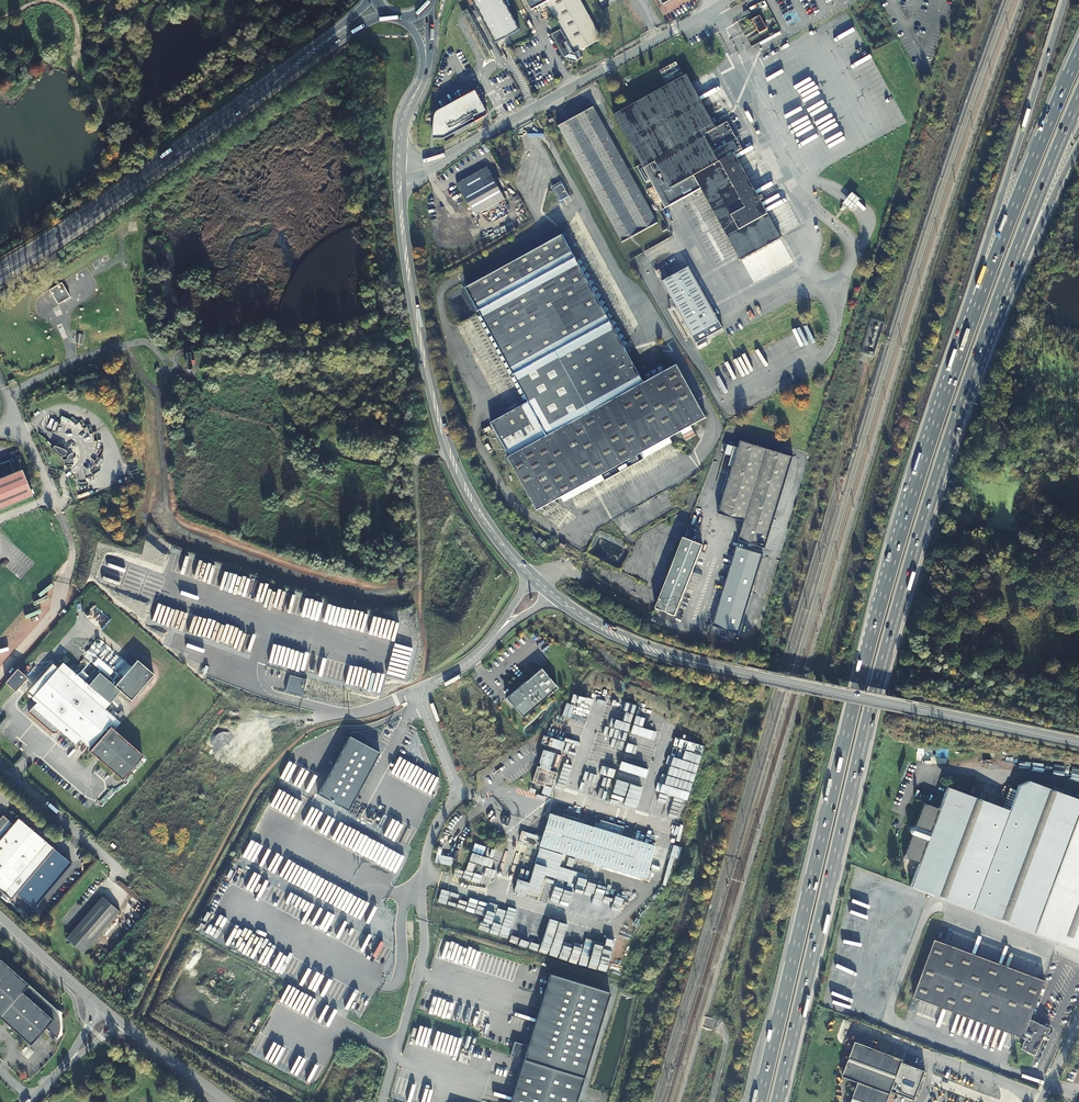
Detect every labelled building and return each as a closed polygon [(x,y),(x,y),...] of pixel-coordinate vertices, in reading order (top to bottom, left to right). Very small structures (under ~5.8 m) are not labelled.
[(494,42),(518,30),(502,0),(472,0),(494,42)] [(547,0),(548,0),(528,0),(533,8),(547,0)] [(579,49),(581,48),(603,35),(582,0),(548,0),(547,0),(563,28),(576,51),(579,49)] [(766,29),(759,15),(751,20),(759,33),(766,29)] [(572,59),(572,62),(583,55),(579,49),(576,51),(563,28),(555,33),(567,55),(568,55),(570,58),(572,59)] [(583,50),(581,48),(579,49),(583,55),(572,62),(575,62),(576,60),(579,61),(581,59),(580,58),(586,55),(585,53),(585,50),(583,50)] [(665,81),(682,73),(676,61),(659,69),(665,81)] [(701,188),(741,259),(781,235),(733,152),(742,146),(727,120),(715,126),(685,74),(612,116),(643,169),(648,166),(671,205),(701,188)] [(432,126),(433,139),(444,139),(488,115),(475,90),(438,110),(434,114),(433,118),(432,126)] [(660,220),(595,105),(558,125),(624,241),(660,220)] [(506,200),(487,168),(458,185),(476,217),(506,200)] [(561,183),(552,188),(559,200),(568,196),(561,183)] [(458,294),(525,407),(488,428),(508,462),(506,463),(537,515),(702,418),(672,366),(639,385),(554,238),(458,294)] [(718,320),(687,267),(661,282),(691,336),(718,320)] [(49,288),(56,303),(69,298),(63,282),(49,288)] [(689,430),(680,436),(683,442),(693,436),(689,430)] [(741,519),(734,538),(761,547),(793,456),(741,438),(716,510),(741,519)] [(54,446),(53,447),(63,454),(64,454),(65,455),(66,454),(66,453),(66,452),(66,451),(64,450),(62,449),(61,449),(59,448),(58,448),(58,447),(57,447),(56,447),(54,446)] [(51,449),(50,450),(60,458),(60,457),(62,461),(63,461),(63,466),(64,466),(73,465),(72,459),(69,460),(67,460),(66,458),(65,455),(64,454),(63,454),(53,447),(51,449)] [(33,495),(22,469),(15,472),(10,460),(0,464),(0,509),(33,495)] [(688,523),(698,496),(693,494),(682,521),(688,523)] [(674,616),(702,545),(682,537),(654,608),(674,616)] [(762,555),(736,546),(709,623),(735,633),(762,555)] [(144,755),(110,724),(110,723),(118,730),(124,723),(105,707),(119,692),(130,701),(154,673),(137,659),(133,664),(128,659),(120,669),(124,673),(116,683),(90,661),(79,673),(64,659),(59,664),(55,660),(30,689),(35,694),(33,695),(41,702),(32,712),(56,734),(61,729),(76,742),(80,738),(124,777),(144,755)] [(558,688),(540,667),(503,699),(521,720),(550,695),(558,688)] [(15,691),(27,677),(18,668),(5,681),(15,691)] [(576,695),(563,741),(570,743),(569,748),(565,747),(564,751),(575,754),(578,744),(580,745),(582,737),(583,737),(591,710),(583,707),(586,698),(576,695)] [(624,751),(646,757),(648,749),(653,750),(655,741),(651,740),(653,731),(650,731),(649,734),(651,735),(650,739),(630,733),(627,742),(630,743),(629,747),(626,746),(624,751)] [(556,739),(553,747),(560,749),(562,741),(556,739)] [(668,753),(676,756),(679,748),(671,746),(668,753)] [(537,767),(532,782),(552,789),(557,773),(549,771),(550,767),(557,769),(561,755),(542,749),(538,763),(540,763),(538,767),(537,767)] [(618,759),(620,751),(613,749),(610,757),(618,759)] [(636,785),(641,786),(643,777),(645,777),(647,768),(620,762),(618,771),(639,775),(636,785)] [(683,809),(693,773),(664,765),(662,773),(676,777),(673,787),(662,784),(660,793),(657,792),(652,811),(665,814),(667,805),(683,809)] [(612,777),(614,769),(603,767),(601,775),(612,777)] [(909,884),(1033,931),(1078,810),(1078,799),(1029,779),(1017,784),(1008,808),(948,785),(939,807),(925,801),(916,824),(914,823),(910,824),(909,828),(910,831),(912,832),(903,855),(918,861),(909,884)] [(1033,931),(1078,949),(1078,810),(1033,931)] [(539,845),(645,879),(650,863),(633,858),(633,856),(650,862),(655,846),(549,813),(544,829),(561,834),(561,835),(544,830),(539,845)] [(10,902),(53,852),(16,821),(12,827),(3,819),(0,822),(0,894),(10,902)] [(522,831),(519,839),(535,844),(538,836),(522,831)] [(587,891),(591,878),(554,868),(549,888),(560,891),(559,894),(568,896),(565,907),(575,910),(581,889),(587,891)] [(598,907),(602,886),(593,884),(589,905),(598,907)] [(609,910),(615,896),(605,892),(599,906),(609,910)] [(65,937),(82,952),(119,911),(101,896),(65,937)] [(1050,1026),(1029,1018),(1043,980),(934,938),(912,993),(1025,1038),(1021,1048),(1037,1053),(1044,1035),(1046,1036),(1050,1026)] [(570,943),(562,942),(560,955),(568,956),(570,943)] [(53,1006),(0,959),(0,1018),(30,1045),(46,1028),(57,1038),(58,1036),(59,1034),(59,1031),(60,1029),(60,1027),(60,1025),(60,1022),(60,1020),(59,1018),(59,1016),(58,1013),(57,1011),(56,1009),(54,1008),(53,1006)] [(609,994),(550,975),(528,1045),(524,1059),(510,1101),(575,1101),(609,994)] [(902,1058),(855,1040),(842,1074),(858,1080),(849,1101),(885,1101),(902,1058)] [(510,1055),(524,1059),(528,1045),(514,1041),(510,1055)]
